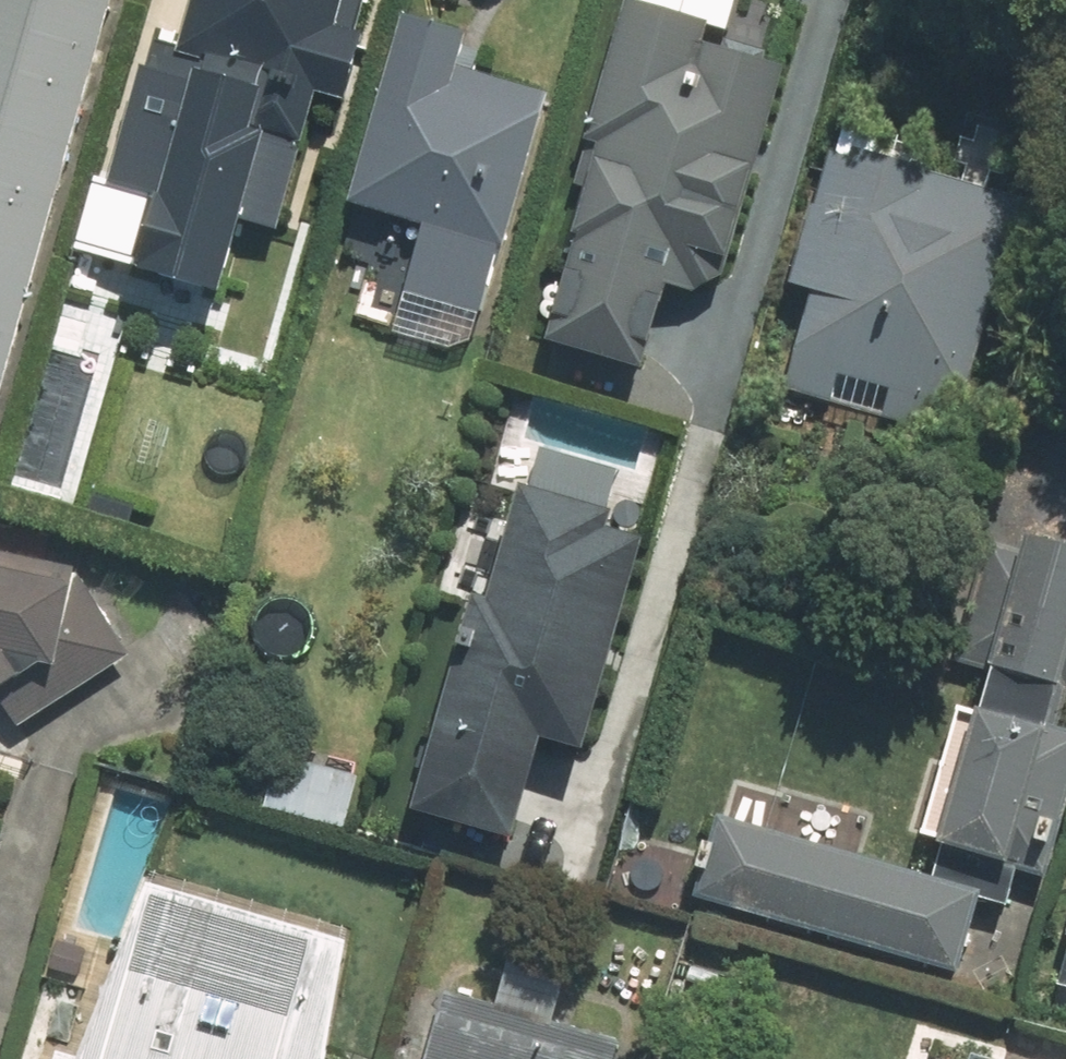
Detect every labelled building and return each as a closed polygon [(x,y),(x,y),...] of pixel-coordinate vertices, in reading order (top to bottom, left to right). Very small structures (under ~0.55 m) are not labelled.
[(123,0),(0,0),(0,401),(8,403),(123,0)] [(183,71),(147,61),(114,178),(160,192),(137,273),(223,297),(245,219),(291,232),(315,146),(332,88),(356,95),(374,33),(364,30),(373,0),(204,0),(183,71)] [(729,0),(625,0),(568,192),(579,195),(536,340),(662,377),(685,299),(731,312),(815,25),(729,0)] [(483,28),(417,8),(359,201),(436,224),(407,318),(482,341),(557,90),(472,64),(483,28)] [(954,437),(1004,289),(1030,298),(1060,207),(846,135),(795,284),(819,293),(789,381),(954,437)] [(590,748),(657,532),(621,521),(625,509),(526,479),(426,803),(525,834),(555,737),(590,748)] [(995,673),(985,707),(966,702),(928,839),(1055,874),(1065,833),(1065,728),(1065,725),(1065,517),(1040,510),(1025,563),(980,551),(950,661),(995,673)] [(84,558),(0,535),(0,696),(25,681),(42,711),(140,652),(84,558)] [(364,777),(290,754),(275,803),(349,825),(364,777)] [(986,886),(720,809),(696,890),(962,968),(986,886)] [(357,939),(158,878),(86,1057),(67,1051),(65,1058),(335,1058),(357,939)] [(633,1043),(560,1025),(573,972),(513,957),(501,1003),(423,983),(410,1036),(426,1040),(421,1058),(629,1058),(633,1043)] [(1050,1047),(1046,1058),(1065,1058),(1065,1052),(1050,1047)]
